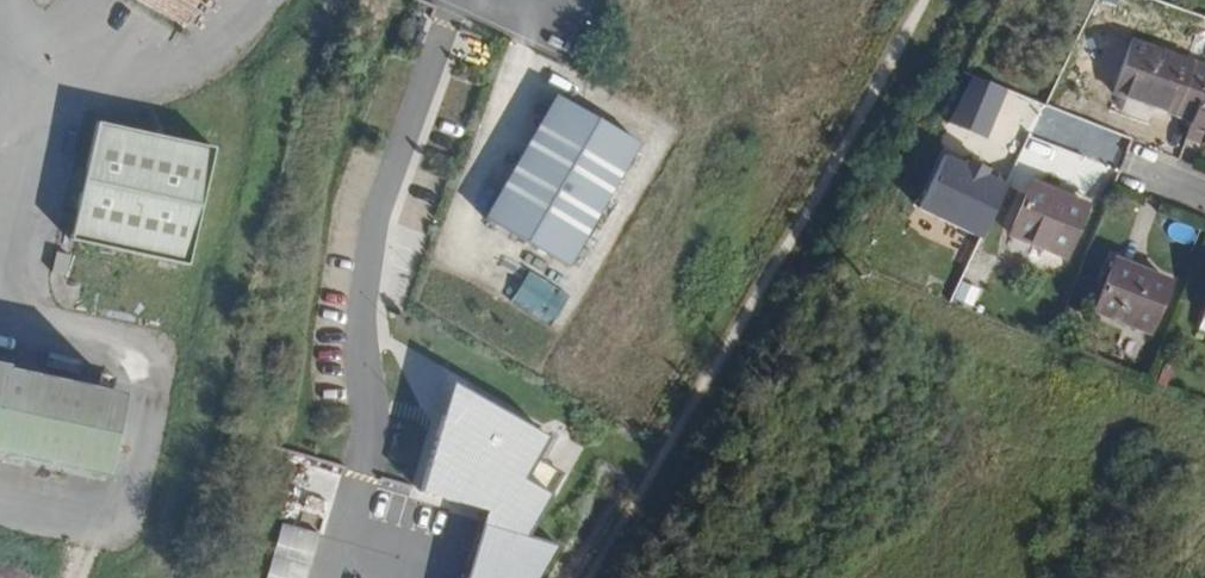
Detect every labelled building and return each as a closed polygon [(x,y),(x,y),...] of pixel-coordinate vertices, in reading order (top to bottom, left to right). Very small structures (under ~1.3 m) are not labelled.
[(185,24),(200,0),(146,0),(185,24)] [(1122,61),(1128,44),(1109,36),(1102,56),(1122,61)] [(1204,74),(1204,71),(1128,44),(1111,94),(1188,123),(1201,85),(1204,74)] [(972,74),(952,121),(984,135),(1005,88),(972,74)] [(1201,85),(1188,123),(1184,137),(1204,144),(1204,87),(1201,85)] [(636,142),(549,94),(480,220),(567,268),(636,142)] [(215,147),(99,121),(72,239),(191,264),(215,147)] [(965,161),(946,152),(919,207),(982,236),(1008,182),(989,174),(992,168),(967,157),(965,161)] [(1063,254),(1082,205),(1025,181),(1005,232),(1063,254)] [(67,275),(68,255),(53,254),(52,275),(67,275)] [(1147,330),(1165,281),(1109,259),(1090,307),(1147,330)] [(1198,313),(1202,314),(1197,326),(1204,329),(1204,295),(1198,313)] [(954,298),(950,305),(974,315),(976,309),(968,306),(968,305),(954,298)] [(98,479),(116,392),(0,368),(0,458),(98,479)] [(537,436),(441,381),(409,491),(476,511),(472,524),(513,536),(538,493),(511,480),(537,436)] [(321,532),(284,521),(267,577),(307,577),(321,532)] [(513,536),(472,524),(457,577),(528,577),(546,546),(513,536)]
